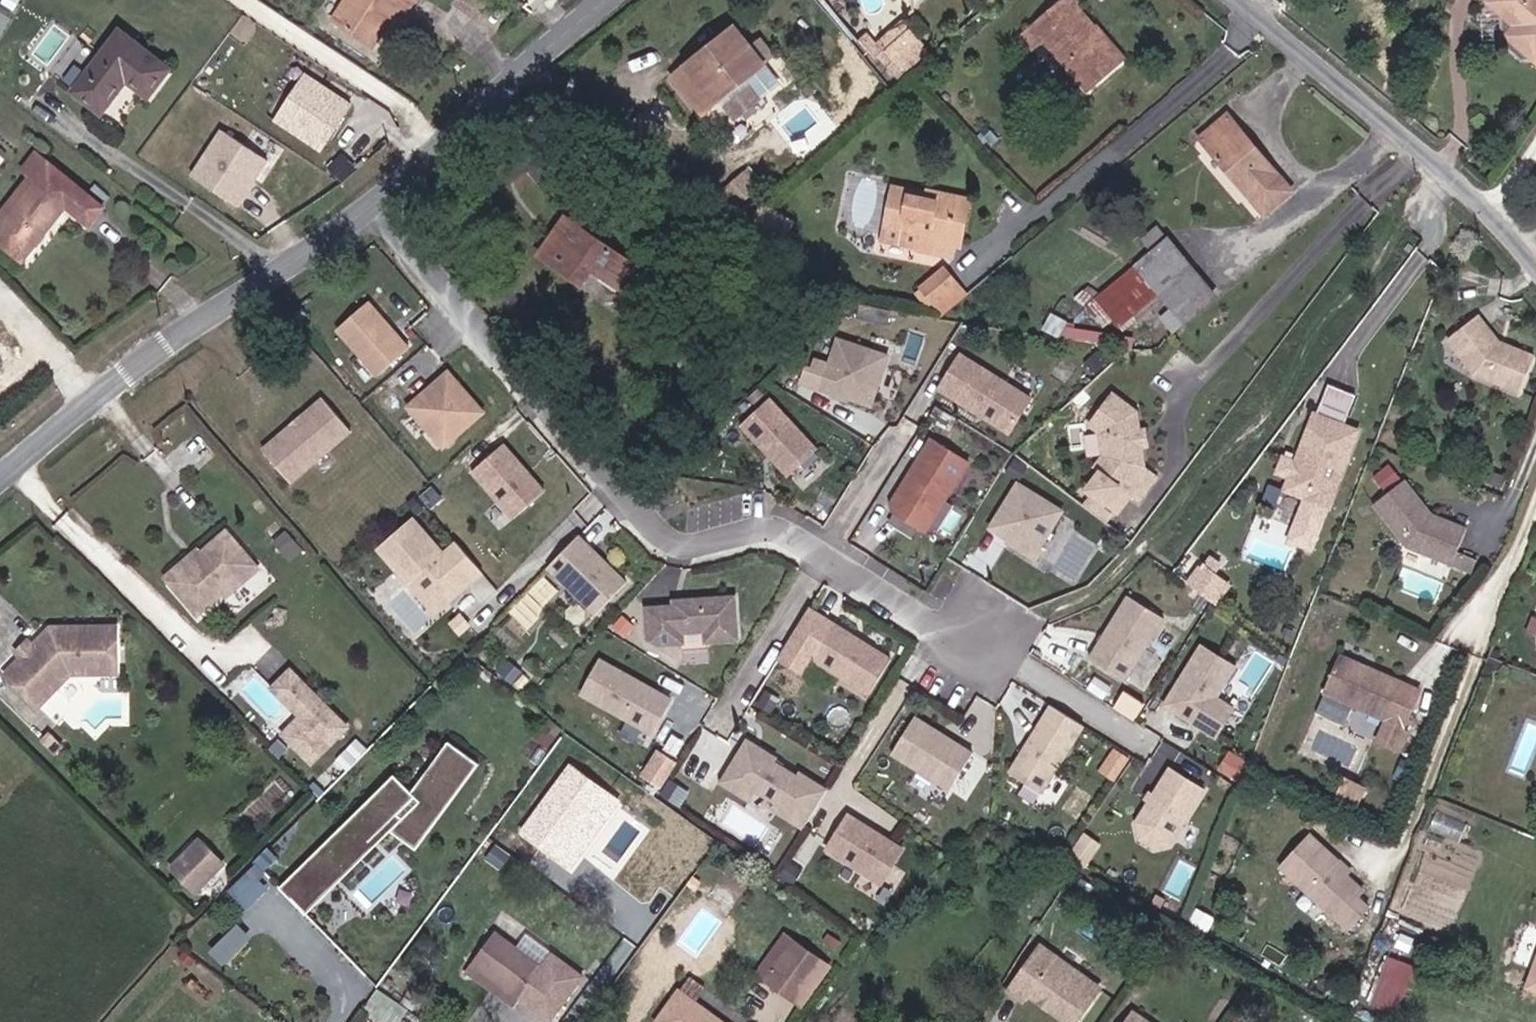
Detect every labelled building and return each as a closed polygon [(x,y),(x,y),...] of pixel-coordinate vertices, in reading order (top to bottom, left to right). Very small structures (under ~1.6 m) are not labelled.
[(348,21),(362,0),(350,0),(339,16),(348,21)] [(348,21),(381,42),(398,16),(393,13),(399,4),(411,12),(418,0),(362,0),(348,21)] [(471,14),(482,0),(454,0),(471,14)] [(1130,58),(1100,26),(1106,21),(1086,0),(1072,0),(1043,28),(1054,40),(1100,88),(1130,58)] [(1484,18),(1499,30),(1500,59),(1518,75),(1529,73),(1535,80),(1535,79),(1535,6),(1535,5),(1535,3),(1535,0),(1499,0),(1484,18)] [(1106,21),(1100,26),(1130,58),(1137,51),(1106,21)] [(148,91),(169,63),(117,24),(72,87),(102,109),(127,76),(148,91)] [(703,60),(697,53),(668,77),(704,121),(722,106),(737,124),(782,88),(765,67),(775,59),(763,45),(753,53),(733,25),(716,39),(721,46),(703,60)] [(877,45),(883,50),(905,32),(900,27),(877,45)] [(1044,49),(1054,40),(1043,28),(1034,37),(1044,49)] [(914,45),(905,32),(883,50),(875,57),(885,68),(892,62),(908,50),(914,45)] [(908,50),(892,62),(898,71),(914,57),(908,50)] [(351,102),(304,72),(274,119),(322,149),(351,102)] [(1241,115),(1210,141),(1245,183),(1254,195),(1285,173),(1241,115)] [(267,159),(220,129),(190,174),(237,204),(267,159)] [(24,163),(30,167),(38,173),(1,220),(0,221),(0,243),(22,260),(71,199),(92,216),(109,195),(42,141),(24,163)] [(0,204),(0,220),(1,220),(38,173),(30,167),(0,204)] [(765,187),(754,174),(724,198),(735,212),(765,187)] [(962,238),(952,237),(960,199),(895,185),(888,224),(923,230),(920,247),(959,254),(962,238)] [(952,237),(962,238),(968,240),(976,202),(960,199),(952,237)] [(547,257),(585,280),(593,267),(630,291),(647,266),(573,218),(547,257)] [(1140,268),(1161,295),(1177,315),(1211,288),(1174,241),(1140,268)] [(968,295),(943,265),(911,293),(936,322),(968,295)] [(1116,332),(1161,295),(1140,268),(1094,306),(1116,332)] [(410,347),(370,300),(333,332),(374,379),(410,347)] [(1518,381),(1532,345),(1496,332),(1475,306),(1445,329),(1473,364),(1518,381)] [(873,404),(890,354),(840,337),(823,388),(873,404)] [(1033,395),(963,352),(941,387),(1012,430),(1033,395)] [(487,412),(448,369),(404,409),(443,452),(487,412)] [(1332,384),(1320,415),(1348,425),(1359,395),(1332,384)] [(1141,500),(1159,475),(1146,465),(1139,442),(1138,412),(1114,393),(1092,423),(1105,432),(1108,455),(1116,461),(1117,470),(1111,478),(1103,472),(1090,490),(1120,512),(1133,494),(1141,500)] [(289,479),(350,427),(322,396),(260,448),(289,479)] [(817,450),(771,398),(741,424),(788,476),(817,450)] [(1348,425),(1320,415),(1318,414),(1293,478),(1290,488),(1311,496),(1330,503),(1359,430),(1348,425)] [(928,530),(971,462),(934,438),(905,485),(908,487),(905,491),(900,492),(893,503),(895,510),(928,530)] [(546,490),(504,443),(474,470),(515,517),(546,490)] [(1117,470),(1116,461),(1108,455),(1098,468),(1103,472),(1111,478),(1117,470)] [(1392,462),(1375,474),(1385,487),(1402,475),(1392,462)] [(1452,560),(1466,525),(1430,511),(1403,478),(1373,501),(1407,543),(1452,560)] [(1037,556),(1065,511),(1021,483),(992,528),(1037,556)] [(483,572),(457,542),(444,553),(414,518),(379,549),(409,583),(413,580),(427,597),(445,598),(466,581),(469,584),(483,572)] [(261,554),(232,525),(176,580),(206,608),(261,554)] [(628,582),(579,535),(548,566),(597,614),(628,582)] [(1230,586),(1205,567),(1192,585),(1216,604),(1230,586)] [(435,613),(469,584),(466,581),(445,598),(427,597),(413,580),(409,583),(435,613)] [(409,590),(394,605),(419,631),(434,616),(409,590)] [(1128,682),(1167,619),(1131,597),(1092,659),(1128,682)] [(737,643),(737,604),(684,604),(684,609),(647,609),(647,638),(659,645),(684,645),(684,634),(706,634),(706,645),(735,645),(737,643)] [(871,694),(893,660),(836,624),(809,607),(776,661),(803,677),(814,659),(871,694)] [(18,653),(1,670),(33,703),(48,687),(47,681),(58,670),(64,671),(111,666),(107,620),(46,624),(28,642),(18,653)] [(1535,643),(1535,623),(1535,620),(1526,639),(1535,643)] [(706,634),(684,634),(684,645),(684,650),(706,650),(706,645),(706,634)] [(18,653),(28,642),(24,638),(14,648),(18,653)] [(1236,709),(1219,698),(1238,667),(1204,646),(1167,706),(1218,738),(1236,709)] [(1385,715),(1388,707),(1399,679),(1338,655),(1323,692),(1385,715)] [(671,700),(602,660),(583,694),(652,733),(671,700)] [(58,670),(47,681),(48,687),(64,671),(58,670)] [(309,766),(344,731),(288,675),(270,692),(299,720),(314,735),(296,753),(309,766)] [(1399,679),(1388,707),(1407,714),(1418,687),(1399,679)] [(1044,793),(1086,726),(1053,706),(1011,773),(1044,793)] [(1376,738),(1395,745),(1407,714),(1388,707),(1385,715),(1376,738)] [(974,753),(916,717),(893,754),(951,790),(974,753)] [(314,735),(299,720),(281,738),(296,753),(314,735)] [(395,773),(282,888),(308,914),(408,814),(430,829),(479,762),(448,740),(412,791),(395,773)] [(829,790),(802,774),(800,777),(776,762),(778,758),(749,741),(723,782),(752,800),(758,791),(782,806),(779,811),(806,828),(829,790)] [(664,786),(679,758),(658,747),(642,775),(664,786)] [(622,801),(569,763),(519,833),(572,870),(622,801)] [(1173,844),(1207,790),(1173,768),(1139,823),(1173,844)] [(1367,798),(1372,785),(1350,776),(1344,790),(1367,798)] [(882,883),(904,848),(890,840),(884,841),(879,838),(882,835),(850,815),(829,850),(882,883)] [(1307,835),(1279,870),(1349,927),(1369,903),(1357,894),(1363,886),(1348,868),(1343,874),(1331,865),(1335,858),(1307,835)] [(1087,867),(1101,846),(1086,836),(1072,857),(1087,867)] [(224,865),(200,842),(172,870),(196,893),(224,865)] [(1213,937),(1220,923),(1203,914),(1196,927),(1213,937)] [(211,947),(224,962),(253,938),(240,922),(211,947)] [(797,935),(787,928),(762,966),(772,972),(797,935)] [(549,965),(504,931),(481,962),(556,1019),(589,975),(559,952),(549,965)] [(778,976),(804,940),(797,935),(772,972),(778,976)] [(801,992),(825,954),(804,940),(778,976),(801,992)] [(1102,988),(1041,947),(1013,989),(1026,998),(1031,991),(1078,1021),(1080,1021),(1102,988)] [(1389,952),(1370,1001),(1398,1012),(1416,963),(1389,952)] [(835,960),(825,954),(801,992),(810,997),(835,960)] [(1526,985),(1535,989),(1535,958),(1526,985)] [(654,1021),(655,1021),(731,1021),(679,986),(654,1021)] [(1140,1013),(1134,1021),(1153,1021),(1140,1013)]
